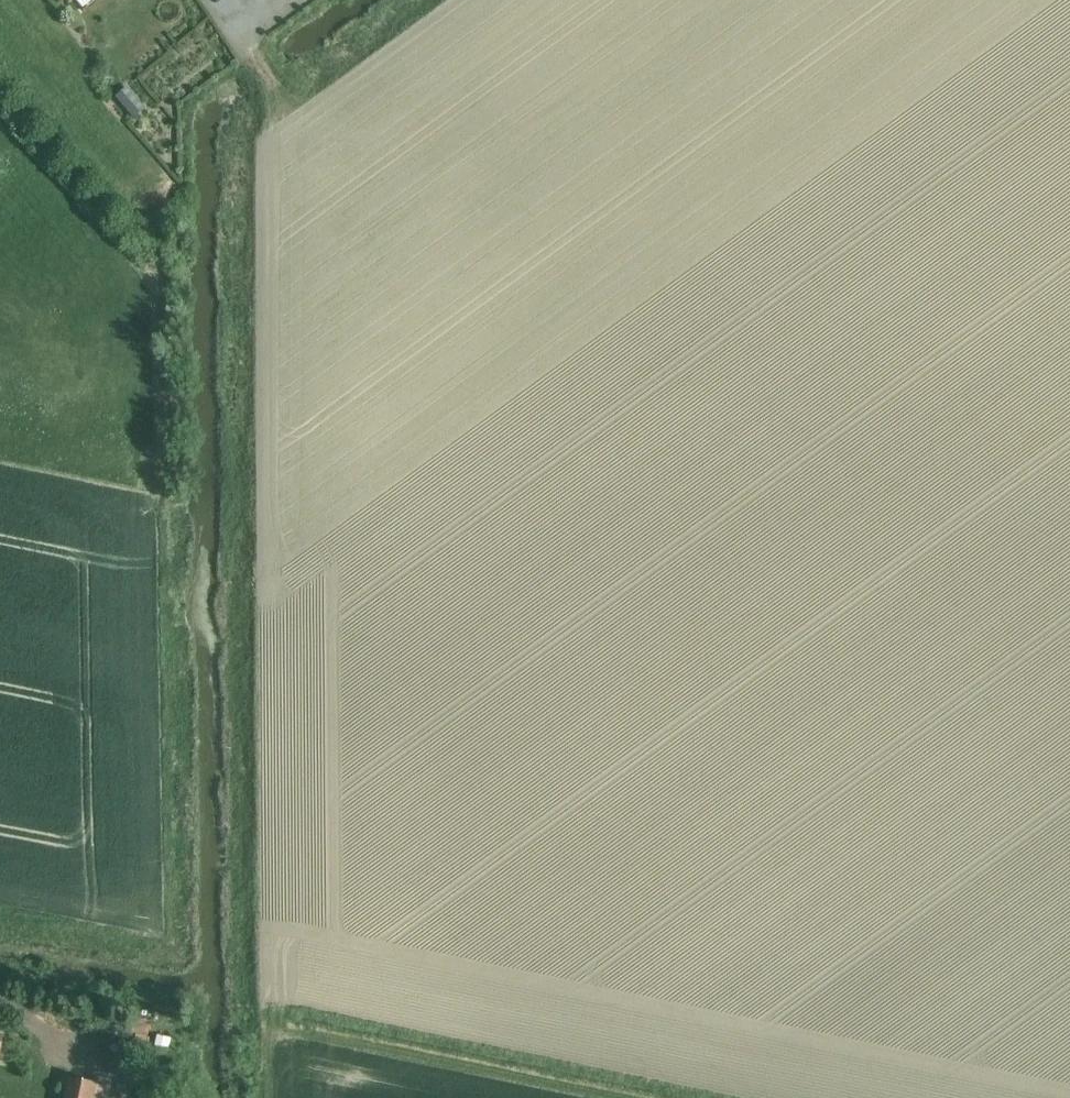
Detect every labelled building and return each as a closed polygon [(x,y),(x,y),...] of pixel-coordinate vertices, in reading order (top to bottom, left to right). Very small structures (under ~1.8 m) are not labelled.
[(134,111),(148,101),(134,81),(120,91),(134,111)] [(114,1028),(136,1032),(134,1041),(147,1043),(151,1019),(117,1013),(114,1028)] [(162,1031),(161,1052),(176,1053),(177,1032),(162,1031)] [(150,1048),(132,1044),(129,1059),(147,1063),(150,1048)] [(110,1087),(67,1079),(63,1097),(108,1097),(110,1087)]
